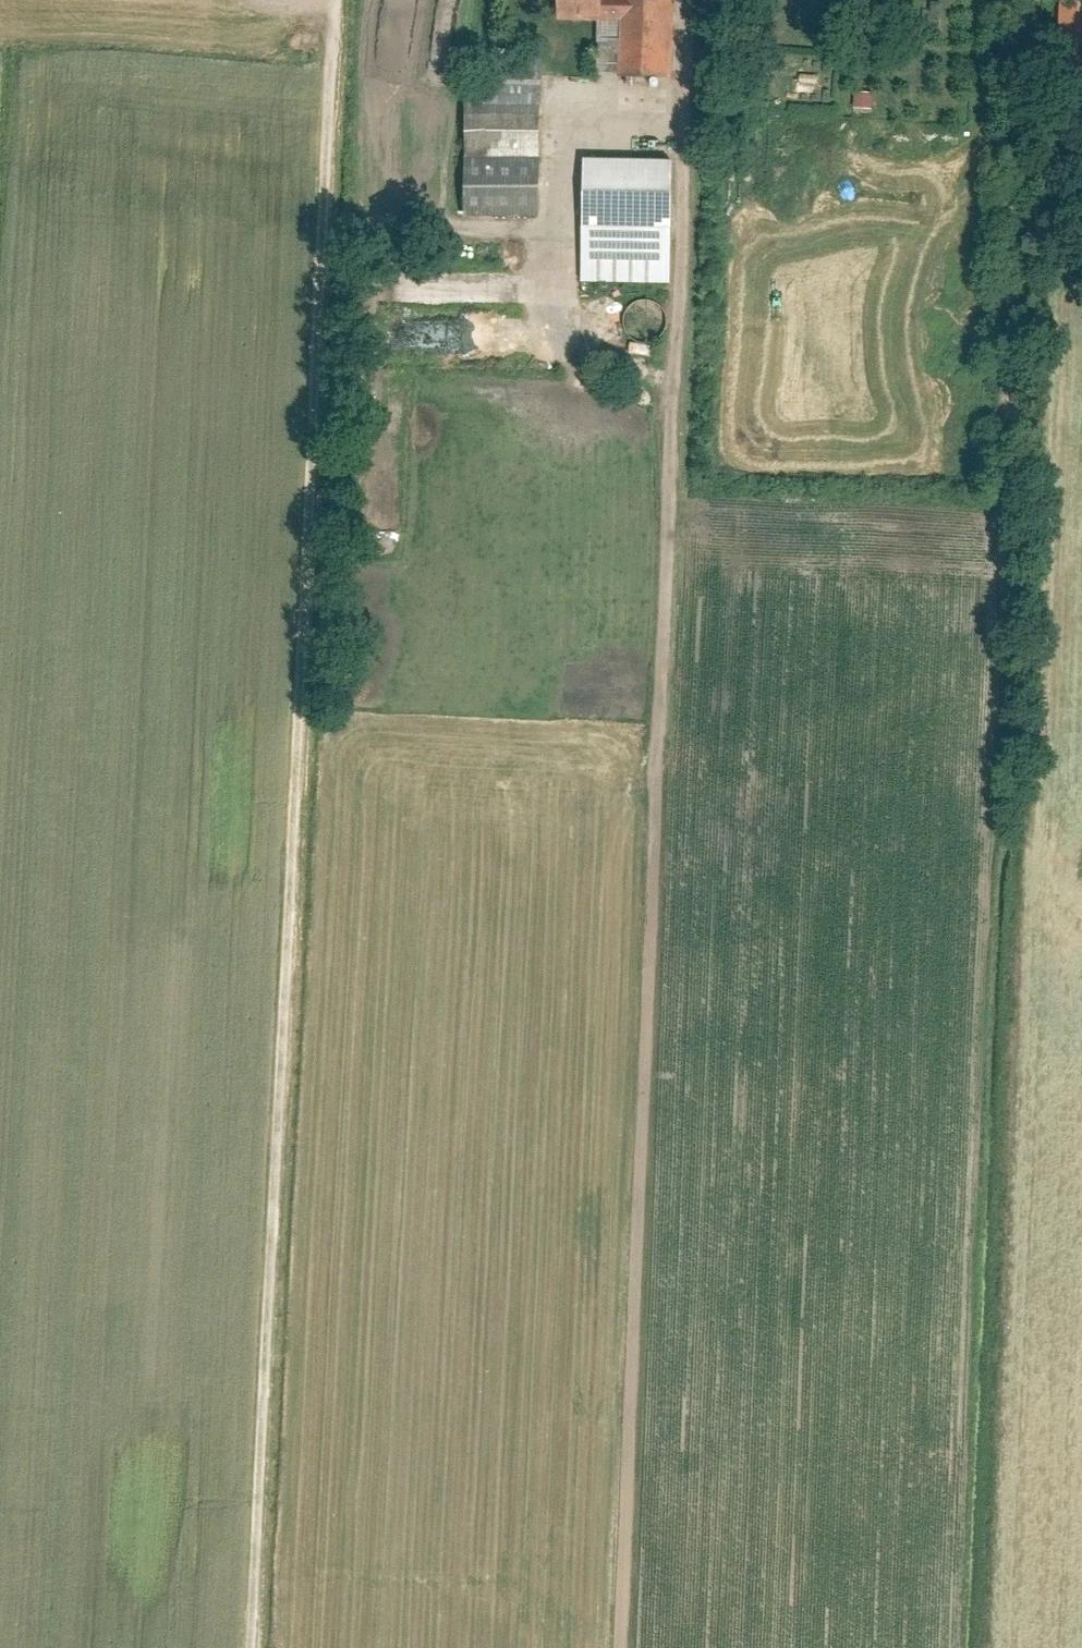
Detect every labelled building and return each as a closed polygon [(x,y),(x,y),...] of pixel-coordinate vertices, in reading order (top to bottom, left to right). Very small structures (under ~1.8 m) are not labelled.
[(564,15),(618,16),(617,68),(670,69),(671,0),(564,0),(564,15)] [(1081,64),(1081,0),(1062,0),(1062,64),(1081,64)] [(835,47),(775,45),(774,74),(834,76),(835,47)] [(541,220),(543,59),(467,58),(465,219),(541,220)] [(858,91),(856,105),(874,107),(876,94),(858,91)] [(584,283),(673,285),(675,162),(586,161),(584,283)] [(650,322),(651,315),(650,308),(647,302),(643,296),(637,293),(630,291),(623,291),(616,293),(611,296),(606,302),(603,308),(602,315),(603,322),(606,328),(611,333),(616,337),(623,339),(630,339),(637,337),(642,333),(647,328),(650,322)]
